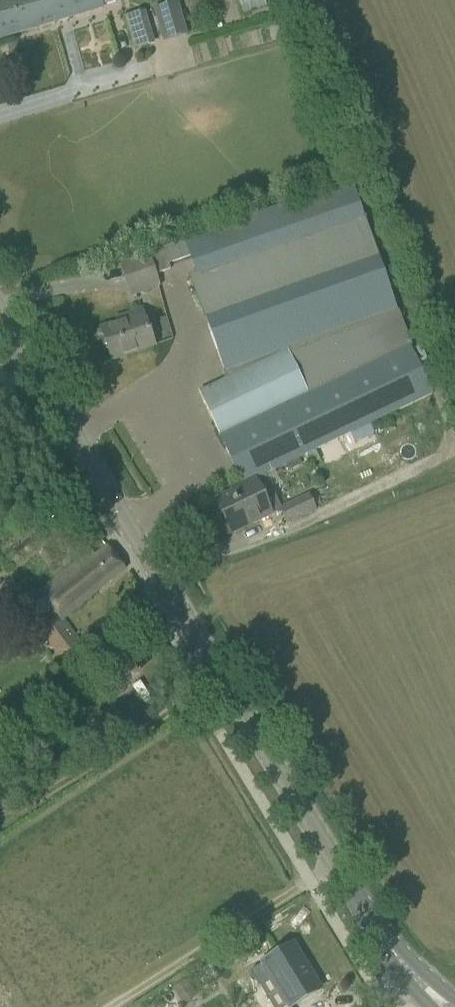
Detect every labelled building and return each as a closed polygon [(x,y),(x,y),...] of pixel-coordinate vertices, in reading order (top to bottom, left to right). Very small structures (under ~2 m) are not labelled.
[(53,0),(4,0),(0,1),(0,39),(58,21),(53,0)] [(58,21),(103,8),(102,6),(121,0),(53,0),(58,21)] [(187,34),(178,2),(155,9),(164,41),(187,34)] [(123,18),(133,51),(154,45),(144,12),(123,18)] [(242,485),(254,479),(286,464),(289,471),(302,464),(299,458),(432,395),(410,348),(411,348),(351,183),(147,254),(154,275),(170,270),(168,264),(190,257),(197,275),(190,277),(227,379),(199,393),(242,485)] [(158,286),(154,275),(147,254),(120,263),(131,295),(158,286)] [(128,320),(101,330),(111,360),(153,346),(141,311),(127,316),(128,320)] [(254,479),(242,485),(244,488),(215,502),(230,533),(271,514),(254,479)] [(279,509),(286,525),(316,511),(308,495),(279,509)] [(41,633),(70,668),(90,652),(64,620),(125,569),(106,547),(95,556),(90,551),(38,594),(59,618),(41,633)] [(48,549),(40,555),(48,566),(56,559),(48,549)] [(262,963),(289,1006),(290,1006),(316,991),(303,969),(306,967),(293,944),(262,963)] [(184,981),(173,989),(182,1003),(193,995),(184,981)]
